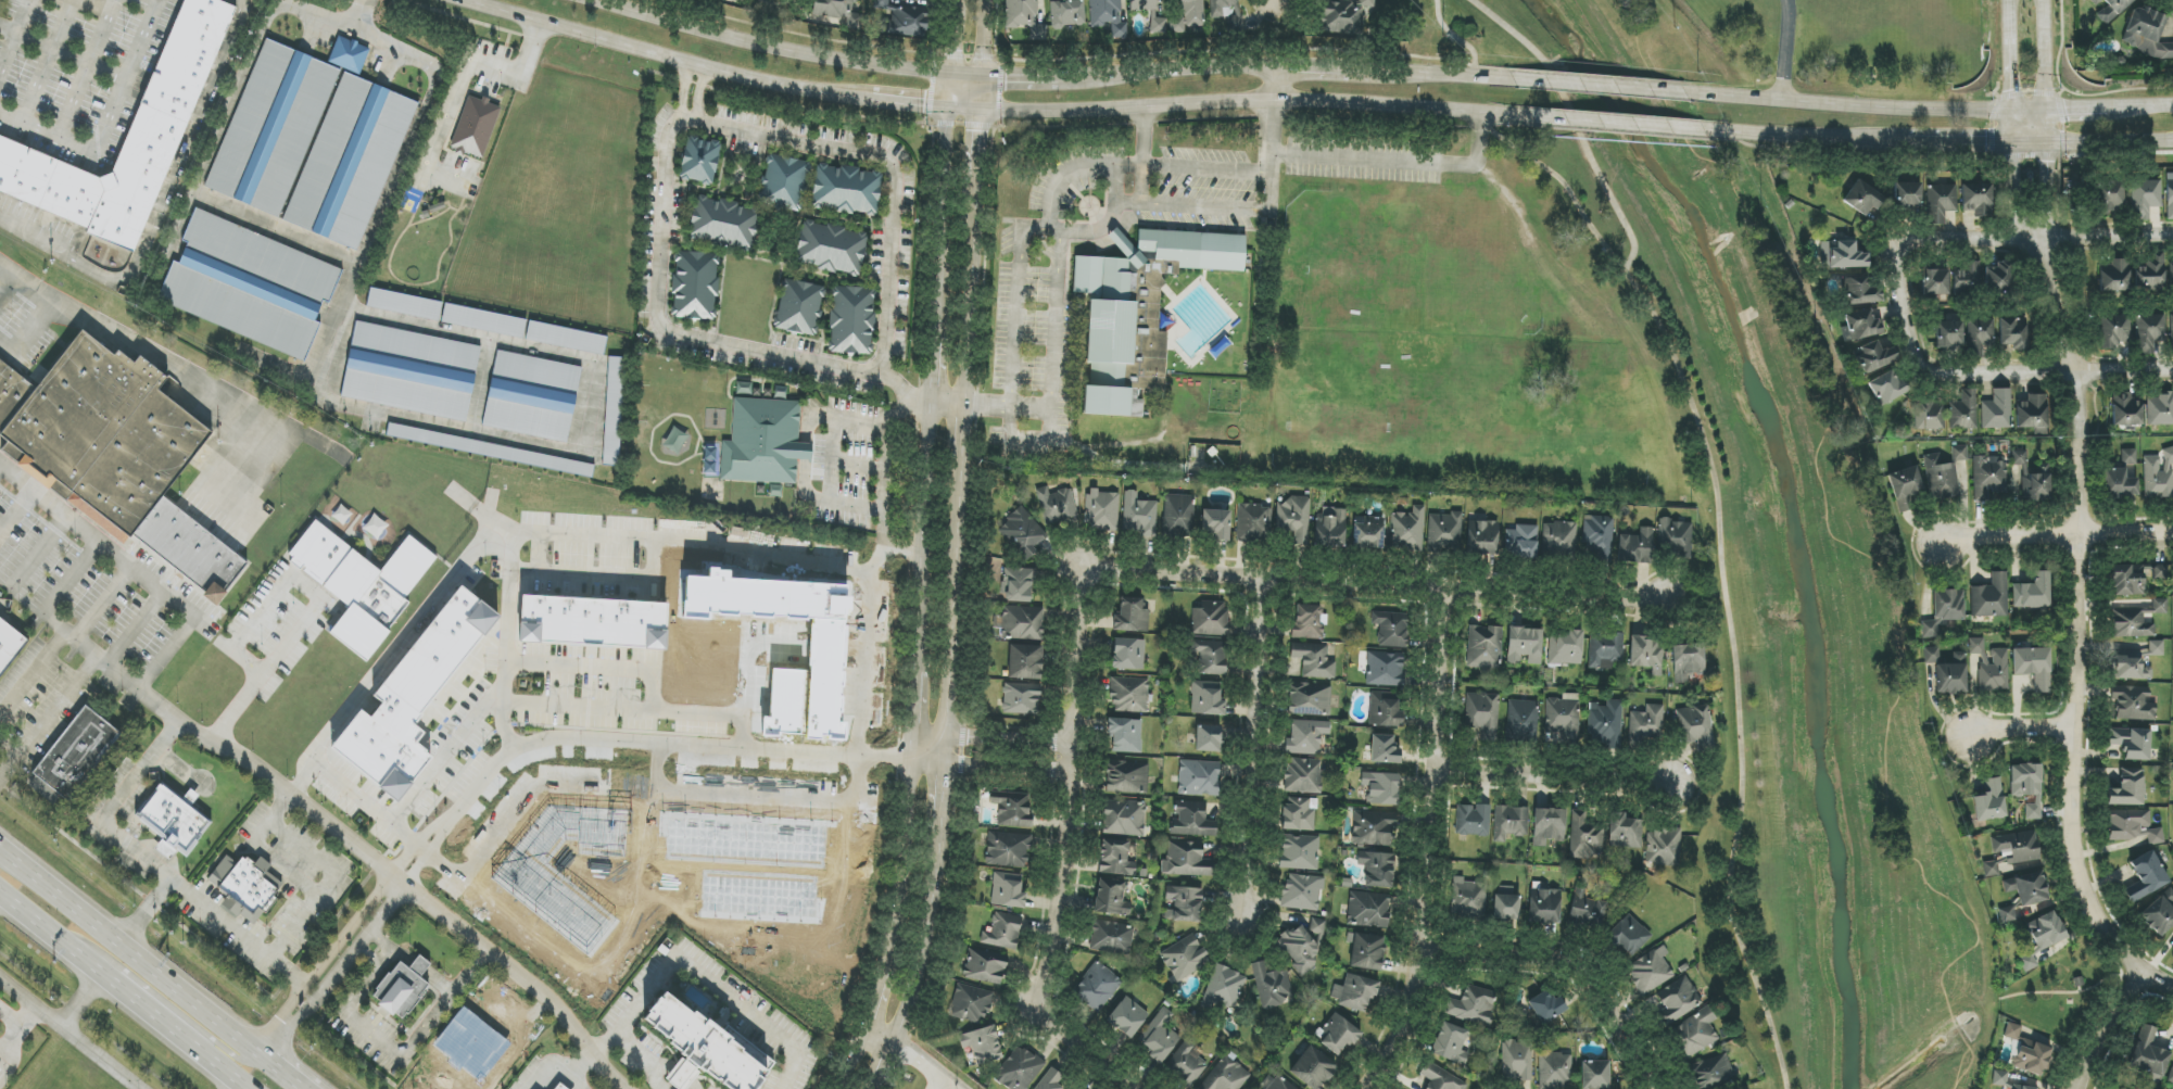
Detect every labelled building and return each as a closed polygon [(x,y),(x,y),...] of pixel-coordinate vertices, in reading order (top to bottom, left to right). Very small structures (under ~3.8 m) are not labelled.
[(90,225),(86,235),(140,255),(231,4),(219,0),(180,0),(115,179),(0,138),(0,193),(90,225)] [(845,19),(844,29),(860,30),(862,13),(852,12),(853,2),(858,2),(858,0),(813,0),(812,16),(845,19)] [(926,38),(929,9),(899,6),(899,10),(888,9),(889,0),(875,0),(874,9),(884,10),(882,33),(926,38)] [(1047,25),(1037,25),(1037,0),(1006,0),(1006,27),(1030,27),(1030,40),(1046,41),(1047,25)] [(1067,1),(1050,1),(1051,27),(1084,26),(1083,0),(1067,0),(1067,1)] [(1111,26),(1111,38),(1127,38),(1127,22),(1120,22),(1119,0),(1090,0),(1090,26),(1111,26)] [(1157,10),(1156,0),(1129,0),(1129,10),(1157,10)] [(1182,17),(1170,18),(1171,33),(1188,32),(1187,28),(1205,27),(1203,0),(1181,0),(1182,17)] [(1227,18),(1227,32),(1240,32),(1239,0),(1210,0),(1210,18),(1227,18)] [(1361,36),(1363,7),(1375,8),(1375,0),(1359,0),(1358,4),(1323,0),(1320,32),(1361,36)] [(2133,2),(2133,0),(2089,0),(2095,6),(2103,0),(2107,6),(2096,15),(2105,25),(2133,2)] [(2166,42),(2172,21),(2172,19),(2144,9),(2133,10),(2121,44),(2163,59),(2172,58),(2172,42),(2166,42)] [(1152,33),(1167,33),(1166,18),(1151,19),(1152,33)] [(360,74),(370,48),(338,36),(328,62),(360,74)] [(282,218),(338,67),(262,39),(207,190),(282,218)] [(360,251),(417,101),(341,72),(284,223),(360,251)] [(499,107),(489,104),(490,101),(466,95),(451,150),(485,159),(499,107)] [(713,186),(721,143),(687,136),(679,179),(713,186)] [(811,163),(769,153),(757,204),(800,214),(811,163)] [(878,215),(882,173),(859,171),(860,169),(816,164),(812,209),(878,215)] [(1842,200),(1870,221),(1886,199),(1858,179),(1842,200)] [(2160,180),(2131,181),(2132,221),(2149,221),(2149,208),(2161,207),(2160,180)] [(2124,182),(2096,183),(2098,212),(2125,211),(2124,182)] [(1921,183),(1894,183),(1894,208),(1921,209),(1921,183)] [(1961,211),(1972,212),(1972,217),(1991,218),(1992,184),(1962,183),(1961,211)] [(1943,212),(1957,212),(1956,185),(1926,186),(1928,225),(1944,225),(1943,212)] [(688,241),(754,250),(759,211),(739,208),(740,203),(694,197),(688,241)] [(307,358),(319,323),(316,322),(323,302),(330,305),(344,265),(193,212),(182,243),(186,244),(180,263),(171,260),(156,305),(307,358)] [(859,277),(868,234),(803,220),(794,263),(859,277)] [(1246,235),(1134,230),(1134,232),(1118,231),(1117,258),(1075,256),(1073,293),(1091,294),(1086,386),(1084,386),(1083,415),(1141,417),(1143,390),(1164,390),(1167,332),(1159,332),(1161,275),(1178,275),(1179,269),(1244,272),(1246,235)] [(1868,268),(1868,252),(1856,252),(1856,239),(1821,240),(1821,268),(1868,268)] [(2134,266),(2135,290),(2165,290),(2164,251),(2148,251),(2148,266),(2134,266)] [(718,254),(675,252),(672,319),(716,320),(718,254)] [(2100,292),(2130,292),(2129,259),(2111,259),(2111,265),(2099,265),(2100,292)] [(1979,262),(1964,262),(1964,271),(1953,271),(1953,291),(1980,290),(1979,262)] [(2007,262),(1995,262),(1995,267),(1984,268),(1985,290),(2008,289),(2007,262)] [(1948,271),(1922,270),(1922,295),(1947,296),(1948,271)] [(1842,276),(1843,305),(1882,303),(1882,287),(1868,288),(1868,275),(1842,276)] [(825,287),(784,279),(774,329),(815,337),(825,287)] [(829,353),(872,355),(873,328),(874,328),(876,289),(832,286),(829,353)] [(439,319),(442,300),(369,290),(367,309),(439,319)] [(522,339),(526,320),(445,303),(441,323),(522,339)] [(1849,341),(1883,334),(1880,319),(1872,320),(1870,309),(1844,314),(1849,341)] [(2101,315),(2101,346),(2131,346),(2131,315),(2101,315)] [(2136,315),(2136,356),(2155,356),(2155,343),(2165,343),(2165,315),(2136,315)] [(1998,346),(2010,346),(2010,350),(2025,351),(2026,319),(1999,318),(1998,346)] [(1994,319),(1968,319),(1967,358),(1980,358),(1981,345),(1993,346),(1994,319)] [(604,356),(607,336),(529,321),(525,341),(604,356)] [(1935,348),(1962,349),(1962,322),(1935,321),(1935,348)] [(481,345),(356,322),(342,399),(467,421),(481,345)] [(241,562),(154,496),(202,434),(148,390),(157,378),(130,357),(126,364),(110,353),(105,357),(74,330),(28,387),(0,364),(0,440),(121,537),(123,534),(210,600),(241,562)] [(1893,346),(1881,351),(1877,341),(1852,352),(1862,376),(1899,360),(1893,346)] [(581,366),(496,351),(482,427),(568,443),(581,366)] [(603,465),(619,466),(625,358),(608,357),(603,465)] [(1879,407),(1907,392),(1895,369),(1867,383),(1879,407)] [(1981,402),(1981,429),(2011,428),(2010,389),(1992,389),(1993,401),(1981,402)] [(1976,390),(1960,390),(1961,402),(1949,402),(1949,429),(1976,428),(1976,390)] [(2113,392),(2112,427),(2142,427),(2143,401),(2130,400),(2130,393),(2113,392)] [(2147,395),(2147,425),(2172,425),(2172,394),(2147,395)] [(2016,428),(2047,427),(2046,395),(2027,395),(2028,402),(2016,402),(2016,428)] [(800,401),(734,399),(732,441),(722,441),(720,481),(796,484),(797,460),(812,461),(812,444),(798,443),(800,401)] [(1945,430),(1946,402),(1915,401),(1914,430),(1945,430)] [(593,475),(595,462),(388,426),(385,439),(593,475)] [(1952,461),(1968,460),(1967,446),(1951,447),(1952,461)] [(2160,448),(2161,456),(2143,456),(2144,498),(2172,498),(2172,448),(2160,448)] [(2103,469),(2104,497),(2137,497),(2136,449),(2121,449),(2121,468),(2103,469)] [(2028,451),(2012,451),(2011,465),(2028,465),(2028,451)] [(1959,496),(1955,463),(1940,465),(1939,454),(1923,456),(1930,500),(1959,496)] [(1988,501),(1988,493),(2006,492),(2005,456),(1972,457),(1974,502),(1988,501)] [(1886,475),(1898,513),(1912,508),(1908,496),(1924,491),(1915,466),(1886,475)] [(2050,500),(2049,466),(2020,467),(2021,501),(2050,500)] [(1078,517),(1071,488),(1050,493),(1049,487),(1036,490),(1044,525),(1078,517)] [(1157,501),(1137,501),(1137,491),(1124,490),(1123,531),(1141,531),(1141,537),(1156,537),(1157,501)] [(1119,492),(1087,491),(1085,531),(1118,532),(1119,492)] [(1194,496),(1163,495),(1162,537),(1193,538),(1194,496)] [(1276,533),(1294,533),(1294,545),(1309,546),(1310,497),(1288,496),(1288,502),(1277,502),(1276,533)] [(1272,506),(1238,505),(1237,541),(1270,542),(1272,506)] [(1391,513),(1390,550),(1423,551),(1424,506),(1413,506),(1413,514),(1391,513)] [(1345,547),(1346,509),(1322,508),(1322,517),(1315,516),(1314,546),(1345,547)] [(1229,542),(1230,511),(1203,510),(1202,534),(1212,534),(1212,541),(1229,542)] [(1042,525),(1028,524),(1028,512),(1002,511),(1001,538),(1014,539),(1014,557),(1041,558),(1042,525)] [(1462,512),(1451,511),(1451,515),(1429,515),(1428,550),(1461,551),(1462,512)] [(1586,516),(1584,561),(1612,562),(1613,517),(1586,516)] [(1383,549),(1384,517),(1354,517),(1353,548),(1383,549)] [(382,571),(314,521),(286,560),(301,571),(349,606),(329,634),(367,662),(410,603),(406,600),(437,557),(408,536),(382,571)] [(1499,522),(1468,521),(1467,555),(1498,555),(1499,522)] [(1691,554),(1692,521),(1659,521),(1658,554),(1691,554)] [(1577,523),(1543,523),(1543,555),(1576,555),(1577,523)] [(1505,558),(1537,559),(1538,525),(1516,525),(1515,530),(1506,530),(1505,558)] [(1618,562),(1653,563),(1654,528),(1640,528),(1639,536),(1619,535),(1618,562)] [(2112,596),(2143,595),(2143,565),(2112,566),(2112,596)] [(2168,565),(2143,566),(2144,579),(2168,578),(2168,565)] [(1033,569),(1004,568),(1003,602),(1032,602),(1033,569)] [(2048,608),(2049,572),(2033,571),(2032,584),(2012,584),(2012,607),(2048,608)] [(2008,616),(2006,572),(1991,572),(1991,586),(1970,587),(1971,617),(2008,616)] [(376,699),(381,703),(370,718),(360,710),(330,750),(399,801),(433,756),(416,744),(424,733),(415,726),(498,614),(459,585),(376,699)] [(1962,590),(1931,590),(1932,621),(1963,620),(1962,590)] [(667,602),(521,596),(519,643),(665,649),(667,602)] [(1113,631),(1148,632),(1149,610),(1142,609),(1143,599),(1120,598),(1119,616),(1114,615),(1113,631)] [(2167,614),(2167,599),(2153,599),(2152,614),(2167,614)] [(1228,636),(1228,602),(1201,601),(1201,609),(1192,609),(1192,635),(1228,636)] [(1322,605),(1298,605),(1298,615),(1292,615),(1292,639),(1322,639),(1322,605)] [(1043,640),(1044,608),(1003,606),(1002,618),(994,618),(994,629),(1002,629),(1001,639),(1043,640)] [(2154,624),(2144,624),(2144,608),(2112,609),(2113,638),(2155,636),(2154,624)] [(1371,624),(1379,624),(1378,647),(1407,648),(1408,613),(1372,612),(1371,624)] [(1920,622),(1921,638),(1934,637),(1934,621),(1920,622)] [(21,641),(0,667),(0,624),(21,641)] [(1467,667),(1501,668),(1503,627),(1469,626),(1467,667)] [(1541,665),(1543,629),(1509,628),(1507,664),(1521,665),(1521,656),(1528,656),(1527,665),(1541,665)] [(1548,664),(1582,665),(1583,630),(1568,630),(1568,635),(1549,635),(1548,664)] [(1623,633),(1590,632),(1589,669),(1613,669),(1613,662),(1623,662),(1623,633)] [(1653,667),(1652,676),(1663,676),(1664,644),(1650,643),(1651,637),(1631,636),(1629,666),(1653,667)] [(1983,638),(1968,639),(1969,654),(1984,654),(1983,638)] [(1144,639),(1113,639),(1113,670),(1144,670),(1144,639)] [(2149,656),(2163,656),(2163,641),(2149,641),(2149,656)] [(1196,642),(1196,675),(1226,675),(1227,642),(1196,642)] [(1327,661),(1328,645),(1291,644),(1290,659),(1302,659),(1301,677),(1335,679),(1336,662),(1327,661)] [(1688,675),(1706,674),(1704,644),(1672,645),(1674,683),(1688,683),(1688,675)] [(1043,646),(1009,645),(1008,679),(1042,680),(1043,646)] [(1922,648),(1924,663),(1939,662),(1937,646),(1922,648)] [(2034,693),(2050,693),(2049,648),(2012,649),(2012,675),(2034,675),(2034,693)] [(1977,691),(2008,690),(2007,649),(1990,649),(1991,665),(1977,665),(1977,691)] [(2115,679),(2152,680),(2152,668),(2141,667),(2141,657),(2148,657),(2148,651),(2115,651),(2115,679)] [(1404,686),(1405,653),(1367,653),(1366,685),(1404,686)] [(1934,665),(1935,694),(1965,693),(1965,664),(1934,665)] [(1147,713),(1148,679),(1112,678),(1110,711),(1147,713)] [(1220,682),(1191,682),(1191,715),(1225,715),(1225,701),(1220,701),(1220,682)] [(1330,716),(1331,684),(1289,683),(1288,714),(1330,716)] [(1003,684),(1002,714),(1039,715),(1040,685),(1003,684)] [(2116,719),(2155,720),(2155,709),(2147,708),(2148,688),(2111,686),(2111,700),(2117,701),(2116,719)] [(1369,726),(1400,727),(1401,693),(1370,692),(1369,726)] [(1545,733),(1564,733),(1563,746),(1578,747),(1580,694),(1562,693),(1562,699),(1546,698),(1545,733)] [(1499,694),(1467,694),(1466,727),(1474,728),(1474,740),(1498,741),(1499,694)] [(1621,747),(1622,700),(1606,700),(1606,705),(1589,705),(1588,747),(1621,747)] [(1538,701),(1509,701),(1508,742),(1537,743),(1538,701)] [(1662,738),(1663,705),(1646,704),(1646,713),(1629,712),(1628,745),(1644,745),(1644,738),(1662,738)] [(1714,750),(1709,705),(1677,709),(1681,744),(1697,742),(1698,752),(1714,750)] [(79,707),(26,774),(62,802),(114,734),(79,707)] [(1108,753),(1141,753),(1142,720),(1109,719),(1108,753)] [(1320,755),(1321,735),(1330,735),(1330,722),(1291,720),(1291,738),(1285,738),(1285,754),(1320,755)] [(1221,751),(1221,727),(1195,727),(1196,752),(1221,751)] [(2149,761),(2150,729),(2109,728),(2109,747),(2124,747),(2124,760),(2149,761)] [(1394,736),(1372,735),(1371,763),(1400,764),(1401,749),(1393,749),(1394,736)] [(1284,792),(1321,793),(1321,760),(1285,759),(1284,792)] [(1219,796),(1220,762),(1179,761),(1178,795),(1219,796)] [(1148,763),(1107,762),(1106,791),(1148,793),(1148,763)] [(2040,764),(2010,765),(2011,796),(2034,796),(2034,804),(2025,805),(2025,820),(2041,820),(2040,764)] [(2107,805),(2143,806),(2144,768),(2120,768),(2120,789),(2107,789),(2107,805)] [(1361,787),(1366,787),(1366,804),(1398,805),(1399,774),(1362,773),(1361,787)] [(1973,796),(1975,821),(2005,818),(2001,778),(1984,779),(1985,794),(1973,796)] [(186,857),(211,822),(158,784),(133,819),(186,857)] [(1030,828),(1030,793),(990,793),(990,804),(998,804),(998,827),(1030,828)] [(1316,799),(1282,798),(1281,830),(1315,831),(1316,799)] [(1145,802),(1106,801),(1105,835),(1144,836),(1145,802)] [(1171,835),(1217,837),(1218,821),(1205,821),(1206,803),(1176,802),(1176,820),(1172,819),(1171,835)] [(1456,835),(1489,836),(1490,805),(1476,805),(1476,807),(1457,806),(1456,835)] [(1528,808),(1494,807),(1494,842),(1506,842),(1506,836),(1528,836),(1528,808)] [(1566,810),(1534,809),(1533,847),(1546,847),(1546,841),(1565,841),(1566,810)] [(1603,830),(1585,830),(1586,811),(1571,810),(1570,857),(1602,858),(1603,830)] [(2150,810),(2109,811),(2109,839),(2147,839),(2147,845),(2163,844),(2163,829),(2150,829),(2150,810)] [(1396,813),(1353,812),(1353,845),(1395,846),(1396,813)] [(1640,820),(1624,819),(1625,813),(1609,812),(1608,848),(1639,848),(1640,820)] [(1680,867),(1681,830),(1646,829),(1646,866),(1680,867)] [(1991,837),(1993,859),(1982,860),(1984,875),(2026,870),(2025,862),(2038,860),(2034,832),(1991,837)] [(1032,834),(987,833),(986,866),(1027,867),(1027,850),(1032,850),(1032,834)] [(1280,869),(1318,870),(1319,837),(1281,836),(1280,869)] [(1128,841),(1102,840),(1100,874),(1135,875),(1137,846),(1128,846),(1128,841)] [(1215,876),(1215,860),(1203,860),(1203,842),(1165,841),(1164,875),(1215,876)] [(2130,904),(2169,883),(2151,850),(2128,863),(2139,882),(2123,891),(2130,904)] [(1394,854),(1358,852),(1358,866),(1365,866),(1364,887),(1392,889),(1394,854)] [(254,925),(282,888),(244,859),(240,864),(227,854),(207,881),(228,896),(218,908),(233,920),(241,914),(254,925)] [(2002,881),(2004,893),(2016,890),(2020,907),(2048,901),(2042,871),(2002,881)] [(1025,908),(1026,893),(1021,893),(1022,875),(994,872),(991,905),(1025,908)] [(1319,912),(1323,878),(1285,874),(1282,908),(1319,912)] [(1130,916),(1131,902),(1126,902),(1127,880),(1097,878),(1095,914),(1130,916)] [(1486,882),(1453,881),(1451,915),(1485,916),(1486,882)] [(1201,888),(1166,887),(1166,901),(1174,901),(1174,910),(1164,910),(1164,922),(1201,922),(1201,888)] [(1520,895),(1513,895),(1514,887),(1496,887),(1495,920),(1519,921),(1520,895)] [(2172,901),(2172,891),(2169,887),(2138,916),(2159,938),(2172,925),(2172,910),(2169,905),(2172,901)] [(1561,890),(1529,889),(1529,923),(1560,924),(1561,890)] [(1390,894),(1349,892),(1348,926),(1388,928),(1390,894)] [(2002,924),(2016,920),(2013,906),(1998,910),(2002,924)] [(2039,952),(2067,937),(2053,910),(2025,925),(2039,952)] [(980,944),(1016,950),(1021,916),(993,912),(991,928),(983,927),(980,944)] [(1609,938),(1631,958),(1651,935),(1629,915),(1609,938)] [(1325,920),(1311,917),(1307,933),(1283,928),(1277,958),(1295,962),(1293,973),(1304,975),(1306,968),(1314,970),(1325,920)] [(1089,949),(1129,957),(1135,927),(1094,919),(1089,949)] [(1380,972),(1385,938),(1348,932),(1346,942),(1353,943),(1349,967),(1380,972)] [(1175,982),(1210,963),(1194,933),(1159,953),(1175,982)] [(1668,954),(1663,945),(1625,967),(1642,996),(1674,977),(1663,958),(1668,954)] [(963,978),(1002,986),(1008,956),(969,948),(963,978)] [(375,997),(404,1018),(430,984),(424,979),(434,964),(421,954),(412,968),(402,961),(375,997)] [(1248,965),(1263,1010),(1295,1000),(1285,970),(1271,974),(1266,959),(1248,965)] [(1098,1014),(1123,982),(1097,961),(1071,993),(1098,1014)] [(1202,1004),(1234,1013),(1246,974),(1214,965),(1202,1004)] [(1365,1013),(1370,995),(1376,997),(1380,982),(1347,973),(1343,987),(1334,985),(1330,997),(1339,1000),(1338,1005),(1365,1013)] [(1702,1005),(1687,976),(1656,993),(1666,1012),(1661,1014),(1666,1024),(1702,1005)] [(993,992),(955,984),(948,1017),(986,1025),(993,992)] [(1446,1018),(1490,1025),(1495,991),(1465,986),(1462,1001),(1449,999),(1446,1018)] [(769,1072),(665,990),(642,1020),(685,1054),(666,1079),(679,1088),(686,1088),(702,1069),(727,1088),(755,1088),(769,1072)] [(1527,1002),(1542,1025),(1567,1009),(1559,995),(1552,999),(1546,990),(1527,1002)] [(1130,1040),(1149,1015),(1124,996),(1105,1022),(1130,1040)] [(1181,1039),(1166,1026),(1174,1015),(1165,1007),(1134,1042),(1160,1064),(1181,1039)] [(1710,1024),(1716,1020),(1710,1007),(1670,1030),(1687,1060),(1720,1041),(1710,1024)] [(1353,1048),(1363,1033),(1334,1013),(1322,1030),(1326,1033),(1320,1043),(1338,1056),(1346,1043),(1353,1048)] [(1468,1032),(1443,1022),(1431,1053),(1464,1066),(1469,1054),(1461,1050),(1468,1032)] [(2045,1077),(2052,1047),(2018,1039),(2021,1026),(2007,1022),(2003,1037),(2019,1041),(2012,1068),(2045,1077)] [(2170,1052),(2151,1047),(2156,1028),(2140,1024),(2128,1067),(2150,1073),(2148,1080),(2161,1083),(2170,1052)] [(958,1034),(962,1049),(972,1047),(976,1066),(1002,1060),(994,1026),(958,1034)] [(1198,1058),(1203,1050),(1187,1039),(1167,1070),(1193,1087),(1208,1064),(1198,1058)] [(1531,1042),(1501,1042),(1502,1084),(1532,1083),(1531,1042)] [(1311,1044),(1289,1070),(1310,1088),(1319,1088),(1338,1067),(1311,1044)] [(1045,1065),(1019,1045),(993,1078),(1007,1088),(1026,1088),(1045,1065)] [(1251,1073),(1223,1054),(1199,1088),(1240,1088),(1251,1073)] [(1570,1054),(1538,1054),(1539,1088),(1570,1088),(1570,1054)] [(1729,1056),(1692,1063),(1697,1088),(1718,1088),(1735,1086),(1729,1056)] [(1467,1085),(1427,1061),(1419,1074),(1430,1080),(1425,1088),(1465,1088),(1467,1085)] [(1581,1062),(1582,1088),(1610,1088),(1609,1061),(1581,1062)] [(1059,1084),(1064,1077),(1052,1067),(1035,1088),(1065,1088),(1059,1084)] [(2007,1071),(1992,1071),(1992,1086),(2006,1086),(2007,1071)] [(1280,1074),(1267,1088),(1296,1088),(1280,1074)]
